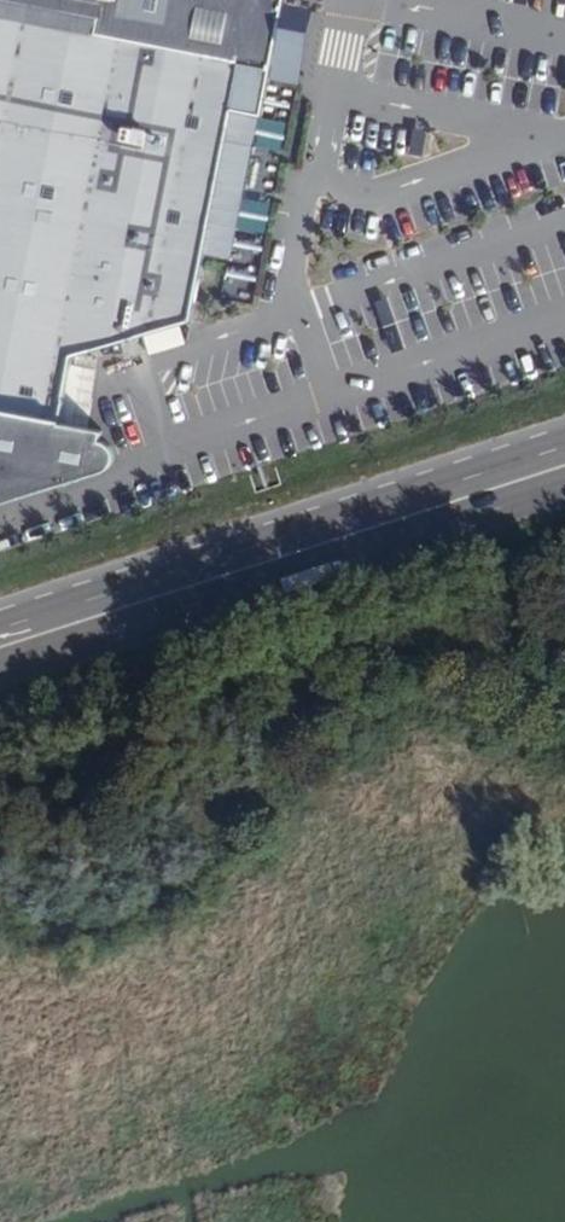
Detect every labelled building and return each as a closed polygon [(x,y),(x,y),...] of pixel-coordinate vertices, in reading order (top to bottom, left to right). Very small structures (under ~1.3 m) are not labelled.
[(111,464),(115,458),(115,451),(111,444),(103,439),(105,429),(63,422),(75,356),(155,331),(160,349),(194,339),(188,320),(196,318),(209,250),(237,106),(263,112),(265,112),(274,65),(288,52),(293,23),(286,7),(288,0),(0,0),(0,499),(111,464)] [(235,255),(263,112),(237,106),(209,250),(235,255)]
